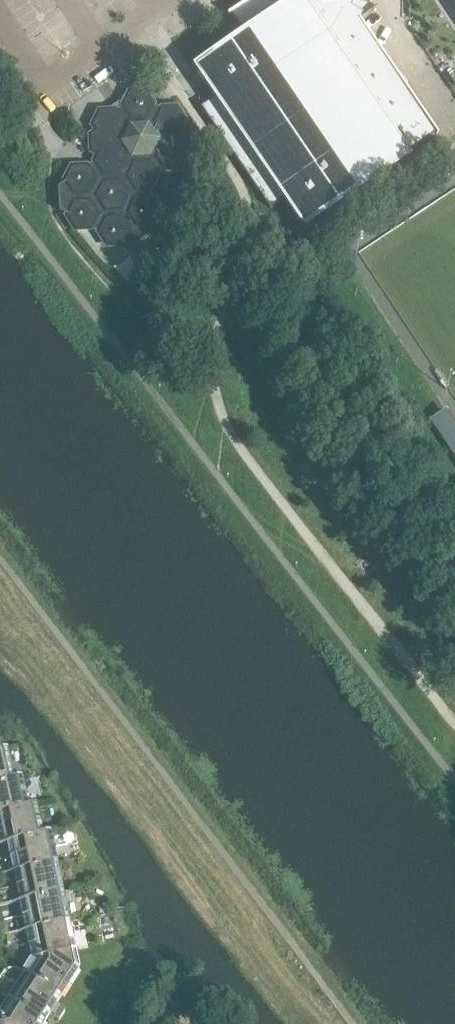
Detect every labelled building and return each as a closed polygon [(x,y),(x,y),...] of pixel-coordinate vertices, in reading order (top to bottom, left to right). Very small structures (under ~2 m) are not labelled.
[(230,15),(230,14),(244,35),(194,68),(215,98),(201,108),(269,209),(283,199),(304,229),(408,158),(405,154),(436,133),(436,134),(437,133),(405,86),(407,84),(401,76),(399,77),(360,20),(376,10),(375,9),(365,15),(351,6),(352,4),(353,2),(354,0),(249,0),(229,14),(230,15)] [(100,233),(99,235),(108,248),(124,248),(125,246),(133,250),(153,237),(153,228),(154,228),(160,214),(152,200),(150,200),(149,192),(151,192),(158,176),(157,175),(163,170),(165,171),(181,171),(187,157),(183,150),(189,146),(189,131),(182,127),(185,121),(176,107),(161,108),(160,109),(153,106),(153,104),(145,91),(129,92),(123,106),(115,111),(99,112),(92,126),(96,132),(90,136),(95,154),(98,155),(95,162),(96,163),(89,168),(88,166),(72,167),(65,183),(66,184),(58,190),(59,214),(68,217),(68,218),(77,232),(92,231),(93,230),(100,233)] [(440,158),(451,174),(454,172),(454,167),(447,154),(440,158)] [(446,412),(430,422),(454,459),(454,425),(446,412)] [(13,779),(7,749),(0,751),(0,782),(13,779)] [(28,807),(21,777),(13,779),(0,782),(0,813),(28,807)] [(6,844),(6,843),(42,836),(42,835),(35,805),(28,807),(0,813),(0,845),(6,844)] [(6,844),(13,872),(57,863),(50,833),(42,835),(42,836),(6,843),(6,844)] [(13,872),(19,902),(63,893),(57,863),(13,872)] [(19,902),(26,931),(70,922),(63,893),(19,902)] [(32,960),(31,961),(76,952),(70,922),(26,931),(32,960)] [(0,1010),(0,1013),(2,1023),(44,1023),(51,1014),(55,1017),(60,1020),(65,1011),(56,1005),(80,970),(76,952),(31,961),(0,1010)]
